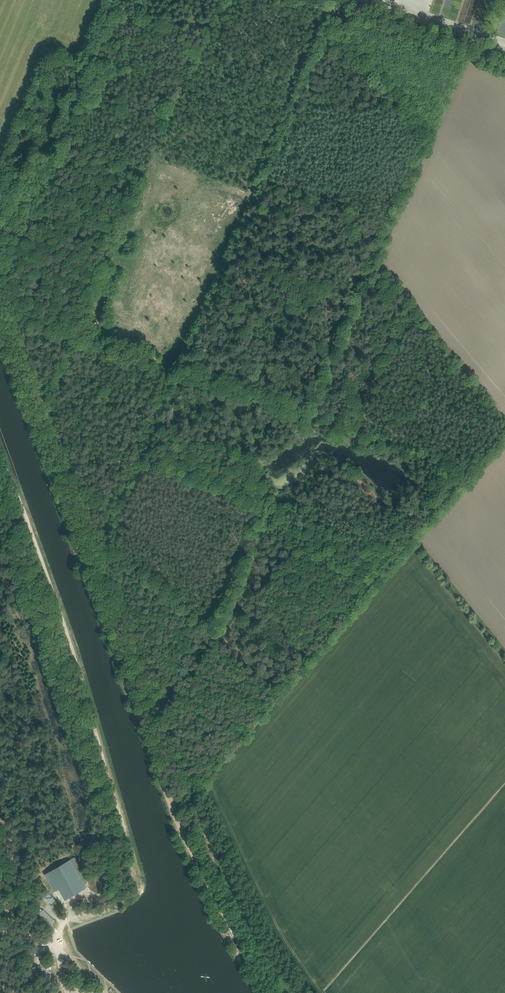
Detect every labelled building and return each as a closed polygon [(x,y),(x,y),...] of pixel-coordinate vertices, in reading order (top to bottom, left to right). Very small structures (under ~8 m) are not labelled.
[(75,857),(44,874),(54,891),(59,889),(65,900),(86,888),(85,887),(83,886),(83,883),(85,884),(87,880),(88,880),(75,857)] [(83,883),(83,886),(85,887),(90,886),(90,887),(90,888),(91,890),(94,893),(99,892),(103,890),(106,887),(105,882),(105,881),(107,881),(109,879),(105,875),(100,870),(97,873),(92,872),(90,878),(88,880),(87,880),(85,884),(83,883)] [(44,909),(38,915),(49,925),(54,919),(44,909)]
